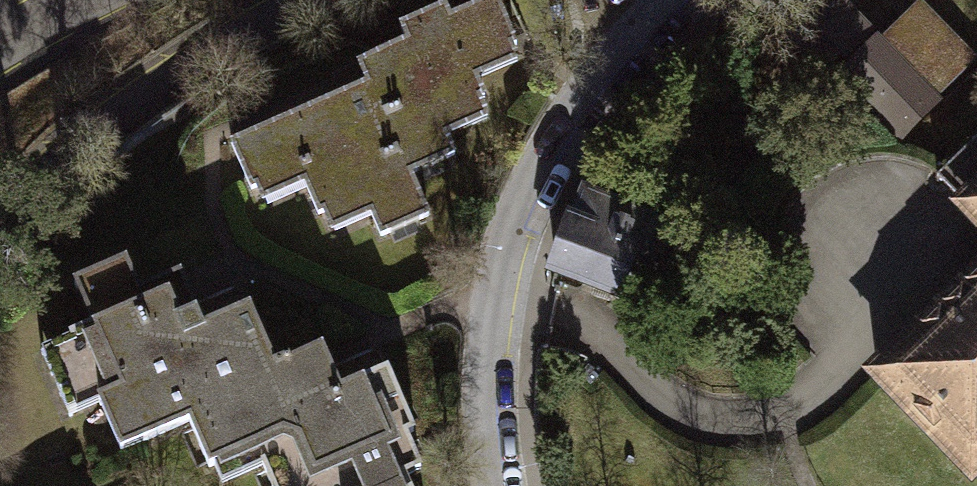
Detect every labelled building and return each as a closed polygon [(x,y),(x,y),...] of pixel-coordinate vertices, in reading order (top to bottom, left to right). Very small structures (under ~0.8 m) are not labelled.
[(367,84),(369,83),(408,175),(411,174),(454,155),(438,117),(484,98),(470,66),(516,46),(496,0),(450,20),(445,9),(400,28),(407,44),(358,65),(367,84)] [(795,8),(841,55),(866,30),(837,0),(787,0),(795,8)] [(877,42),(935,101),(976,60),(976,58),(921,0),(920,0),(877,42)] [(841,55),(795,8),(776,27),(823,74),(841,55)] [(935,101),(877,42),(842,76),(899,136),(935,101)] [(411,174),(408,175),(369,83),(367,84),(231,142),(251,189),(299,168),(318,214),(363,195),(381,236),(429,215),(411,174)] [(976,193),(976,137),(936,177),(964,206),(976,193)] [(964,206),(976,219),(976,193),(964,206)] [(671,226),(586,195),(575,226),(572,225),(556,268),(614,289),(615,286),(645,297),(671,226)] [(126,262),(74,284),(93,327),(70,337),(120,451),(189,421),(209,467),(255,447),(272,485),(409,485),(404,475),(420,468),(406,434),(413,431),(385,366),(337,386),(321,350),(291,362),(289,357),(273,364),(247,304),(201,323),(180,275),(139,293),(126,262)] [(971,471),(976,465),(976,276),(876,373),(971,471)]
